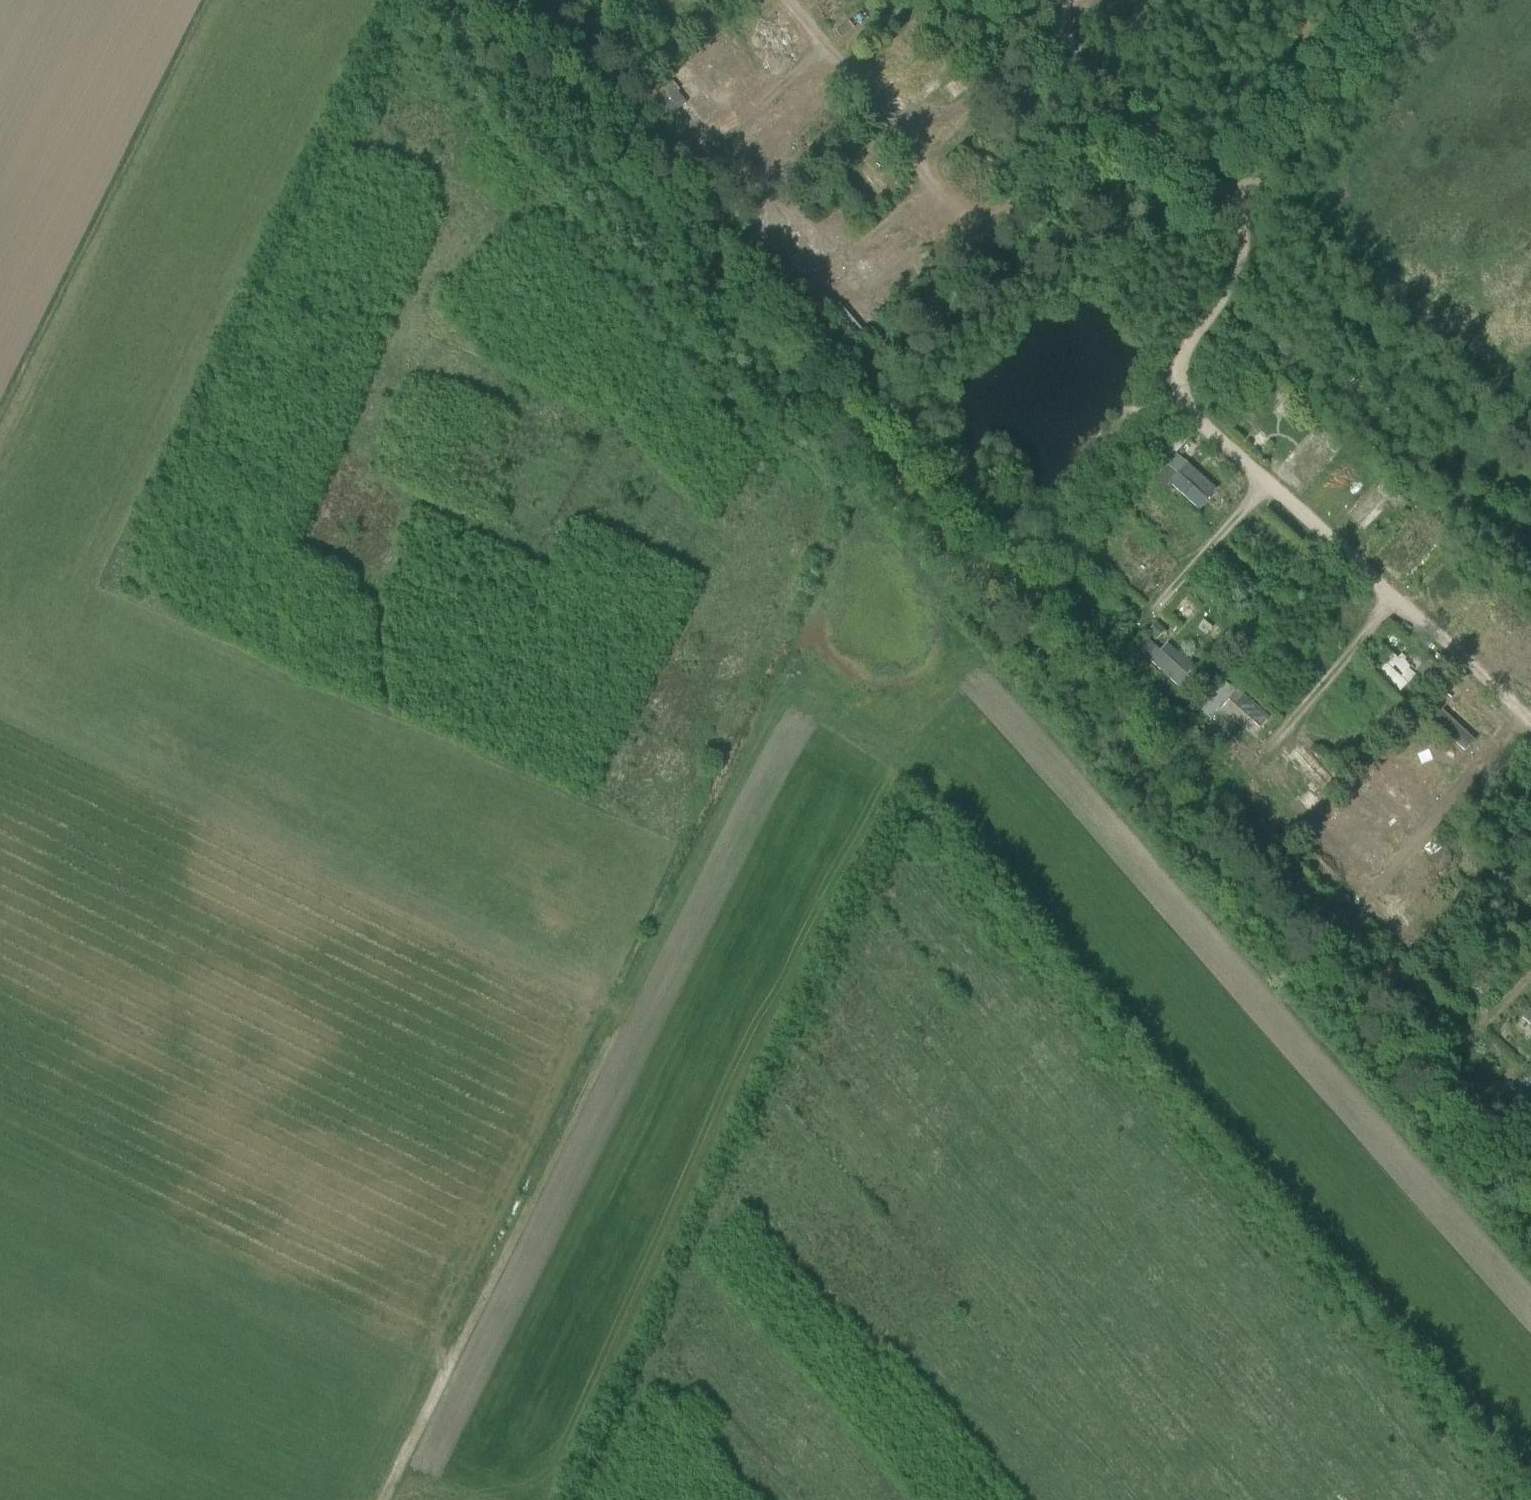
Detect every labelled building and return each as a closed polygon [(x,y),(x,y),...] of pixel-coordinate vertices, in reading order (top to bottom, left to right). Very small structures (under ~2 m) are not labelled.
[(941,57),(930,66),(937,75),(948,66),(941,57)] [(684,65),(675,72),(682,81),(691,74),(684,65)] [(699,77),(693,83),(699,90),(705,85),(699,77)] [(669,81),(651,97),(664,112),(683,96),(669,81)] [(678,109),(685,122),(696,116),(688,103),(678,109)] [(806,144),(793,156),(802,166),(815,154),(806,144)] [(1152,186),(1160,194),(1167,186),(1160,179),(1152,186)] [(768,215),(758,222),(764,231),(774,224),(768,215)] [(854,275),(842,283),(850,295),(862,287),(854,275)] [(1168,466),(1155,480),(1165,488),(1177,475),(1168,466)] [(1422,506),(1413,516),(1422,524),(1431,514),(1422,506)] [(1125,517),(1116,527),(1127,537),(1136,528),(1125,517)] [(1116,544),(1103,559),(1138,592),(1152,577),(1116,544)] [(1100,546),(1091,554),(1098,561),(1106,553),(1100,546)] [(1165,555),(1159,561),(1170,571),(1175,565),(1165,555)] [(1284,567),(1275,578),(1282,584),(1292,573),(1284,567)] [(1155,622),(1147,631),(1156,639),(1164,631),(1155,622)] [(1400,693),(1416,675),(1389,650),(1373,668),(1400,693)] [(1182,670),(1187,660),(1172,653),(1167,663),(1182,670)] [(1427,659),(1416,670),(1423,676),(1434,665),(1427,659)] [(1452,681),(1441,693),(1450,700),(1461,688),(1452,681)] [(1236,716),(1247,697),(1223,682),(1203,714),(1221,725),(1229,712),(1236,716)] [(1440,728),(1464,750),(1478,735),(1454,713),(1440,728)] [(1237,738),(1246,724),(1230,714),(1221,728),(1237,738)] [(1442,748),(1435,757),(1444,763),(1451,754),(1442,748)] [(1454,886),(1446,895),(1455,902),(1463,893),(1454,886)] [(1530,1057),(1530,1008),(1528,1005),(1500,1031),(1527,1061),(1530,1057)]
